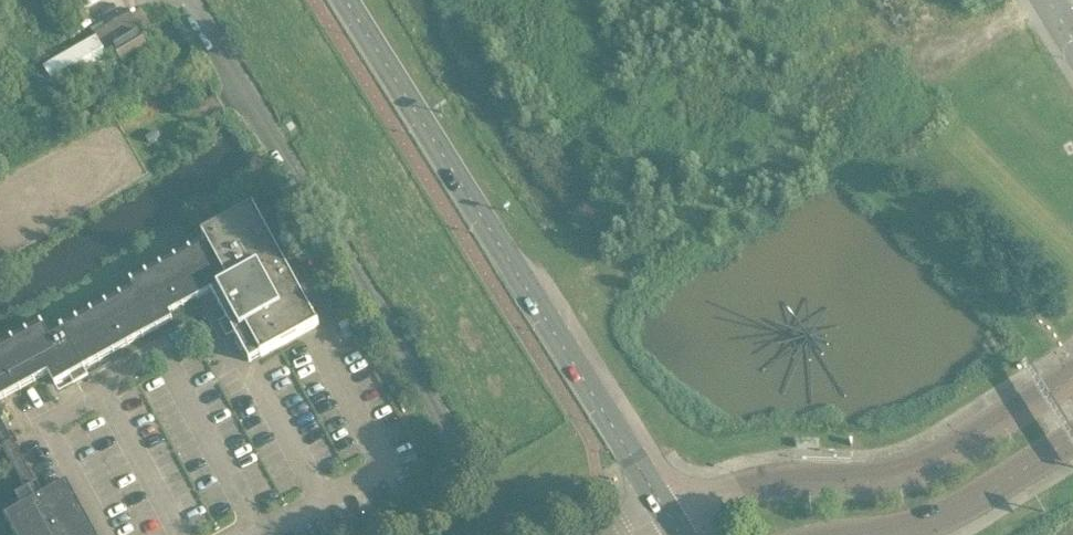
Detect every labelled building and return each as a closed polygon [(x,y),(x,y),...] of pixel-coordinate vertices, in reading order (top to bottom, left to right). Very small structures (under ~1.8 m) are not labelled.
[(150,49),(141,33),(150,28),(141,12),(97,38),(96,37),(43,67),(58,94),(93,74),(93,73),(111,62),(109,60),(117,55),(123,65),(150,49)] [(883,14),(872,14),(872,30),(883,30),(883,14)] [(49,374),(56,386),(70,377),(74,385),(89,377),(85,370),(173,321),(169,315),(198,300),(211,292),(250,362),(261,356),(261,357),(319,325),(254,206),(202,235),(205,240),(131,281),(134,287),(60,328),(63,333),(51,340),(42,323),(0,345),(0,401),(49,374)] [(69,487),(44,500),(0,418),(0,453),(4,451),(28,495),(17,501),(23,512),(6,521),(14,534),(95,534),(69,487)]
